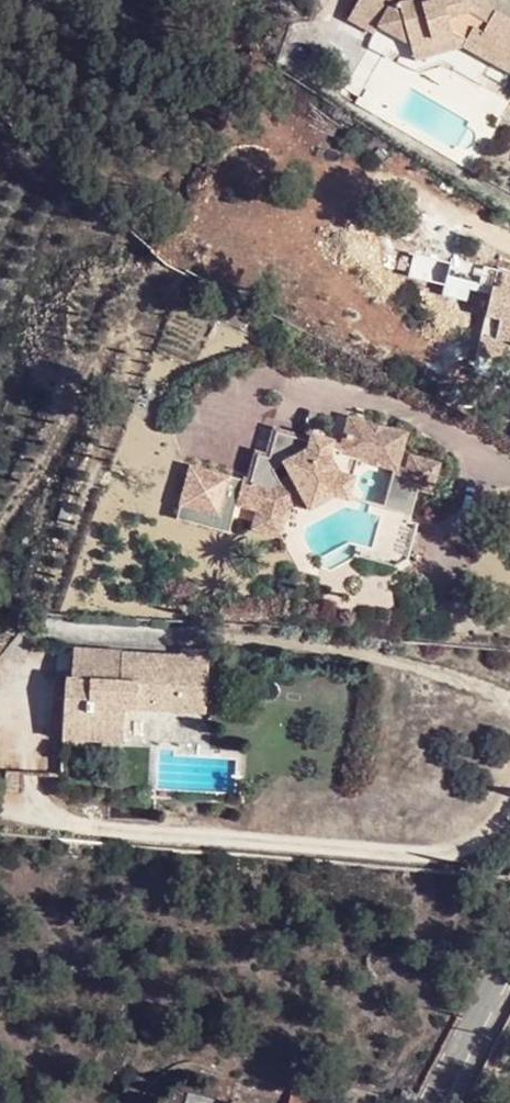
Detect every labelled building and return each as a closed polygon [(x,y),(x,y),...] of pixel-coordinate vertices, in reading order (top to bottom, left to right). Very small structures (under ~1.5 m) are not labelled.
[(509,71),(509,69),(509,20),(493,10),(488,18),(464,4),(463,0),(355,0),(346,16),(374,31),(387,10),(402,8),(411,45),(434,40),(433,34),(454,29),(466,37),(463,45),(489,60),(509,71)] [(493,10),(483,0),(463,0),(464,4),(488,18),(493,10)] [(434,40),(411,45),(413,53),(416,56),(463,45),(466,37),(454,29),(433,34),(434,40)] [(509,347),(509,271),(498,268),(480,340),(509,347)] [(509,362),(509,347),(480,340),(477,354),(509,362)] [(265,511),(264,519),(289,525),(293,511),(309,501),(345,480),(355,481),(360,459),(401,470),(409,436),(355,423),(347,450),(337,447),(338,442),(320,436),(317,443),(284,433),(277,458),(266,456),(260,480),(252,479),(244,505),(265,511)] [(416,460),(412,473),(424,477),(420,489),(435,493),(443,466),(416,460)] [(412,473),(401,470),(389,511),(414,517),(420,489),(424,477),(412,473)] [(355,481),(345,480),(309,501),(315,512),(343,499),(351,500),(355,481)] [(289,525),(264,519),(260,530),(286,536),(289,525)] [(420,529),(389,520),(380,552),(364,548),(361,559),(360,562),(402,570),(412,561),(420,529)] [(125,704),(207,708),(210,661),(206,660),(207,649),(181,647),(180,653),(73,647),(72,668),(64,668),(61,735),(123,739),(125,704)] [(327,1093),(295,1085),(290,1102),(324,1102),(327,1093)]
